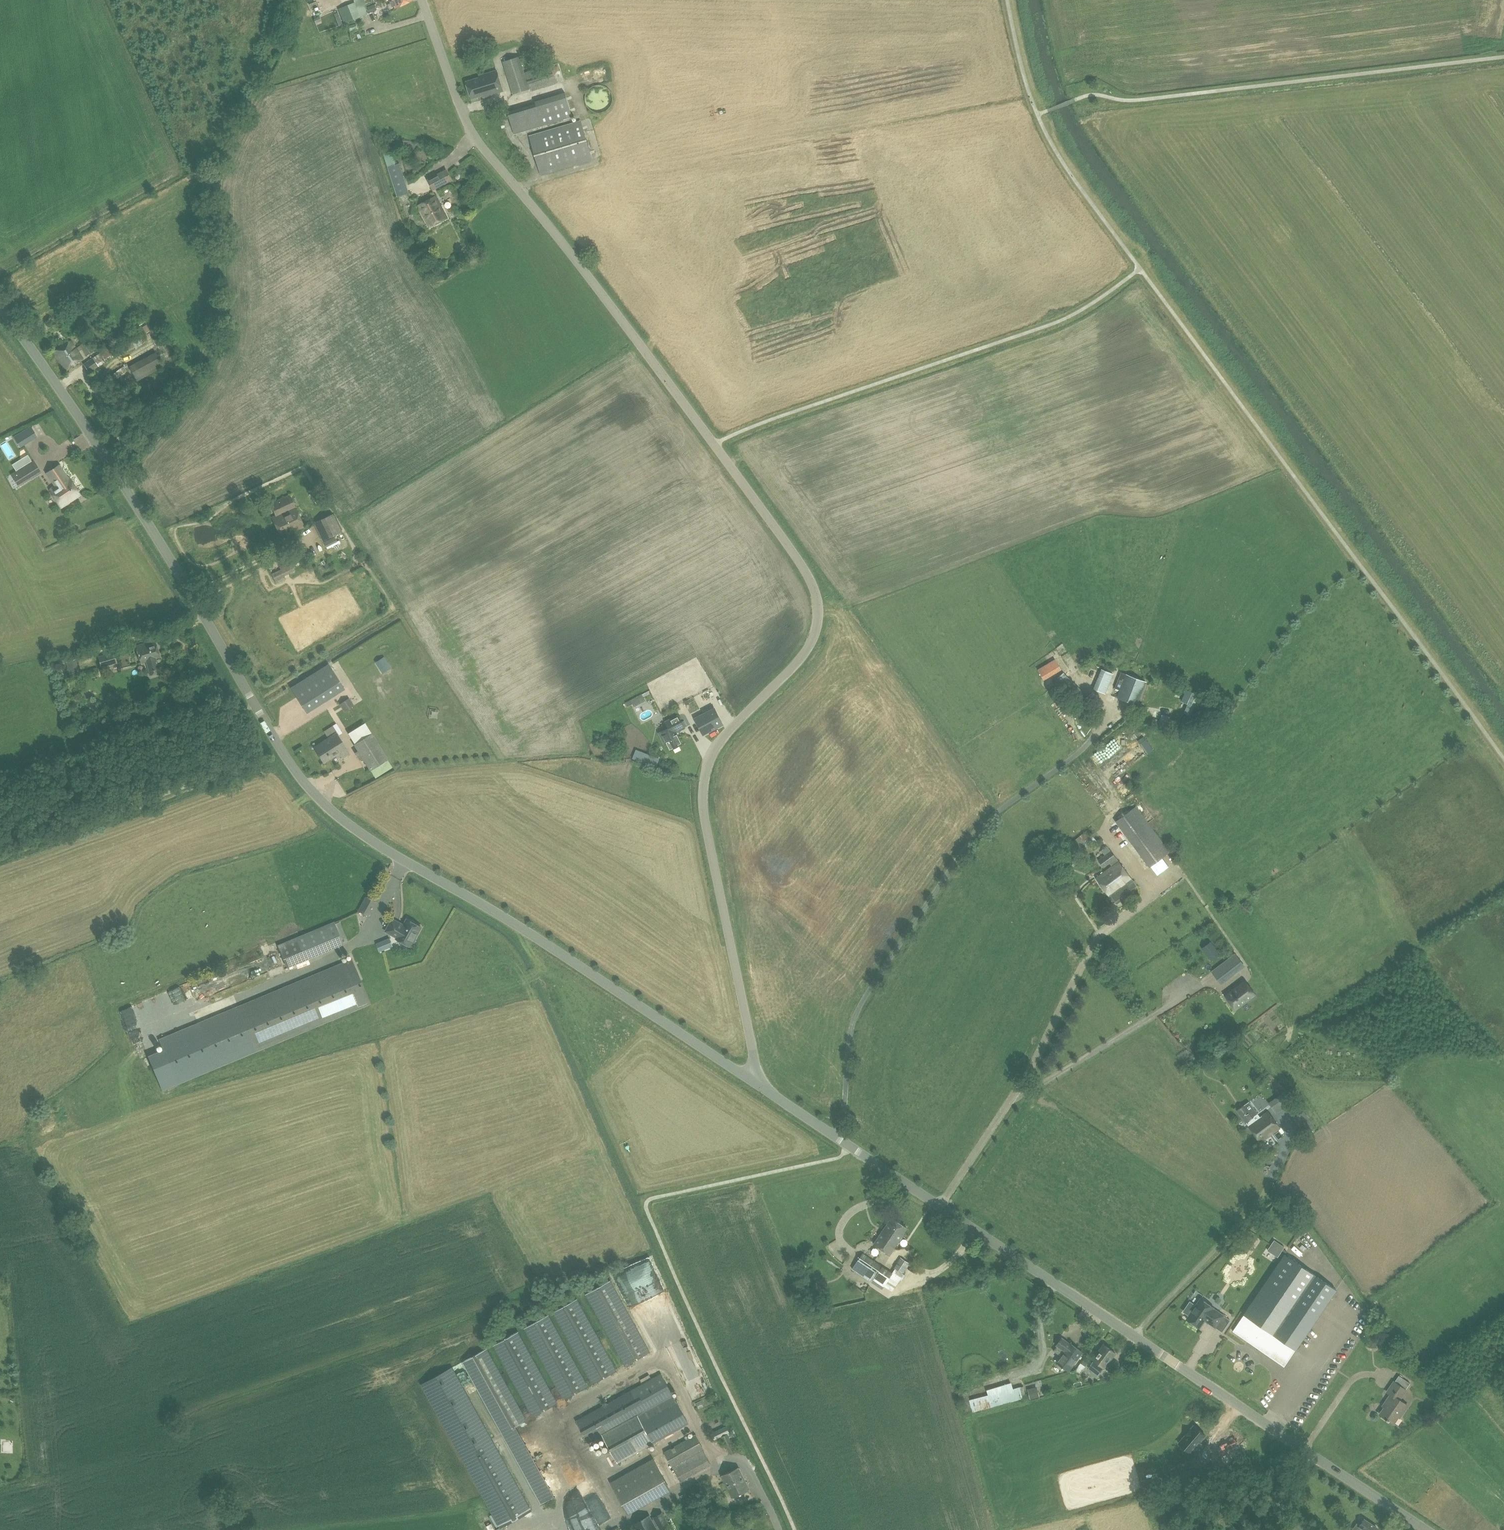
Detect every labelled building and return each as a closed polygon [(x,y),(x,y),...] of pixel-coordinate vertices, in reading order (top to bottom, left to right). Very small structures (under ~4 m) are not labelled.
[(347,22),(360,17),(357,7),(354,1),(341,7),(347,22)] [(502,61),(513,93),(529,88),(519,56),(502,61)] [(531,90),(556,82),(550,64),(525,72),(531,90)] [(466,82),(471,98),(472,100),(477,98),(477,97),(482,95),(482,97),(503,90),(497,70),(478,76),(479,78),(466,82)] [(585,98),(585,99),(585,100),(585,101),(585,102),(586,103),(586,104),(586,105),(587,105),(587,106),(588,107),(588,108),(589,108),(589,109),(590,109),(591,110),(592,110),(592,111),(593,111),(594,111),(595,112),(596,112),(597,112),(598,112),(599,112),(600,112),(601,112),(602,112),(603,112),(604,111),(605,111),(606,110),(607,110),(607,109),(608,109),(608,108),(609,108),(609,107),(610,107),(610,106),(611,106),(611,105),(611,104),(612,104),(612,103),(612,102),(612,101),(613,101),(613,100),(613,99),(613,98),(613,97),(612,96),(612,95),(612,94),(612,93),(611,93),(611,92),(611,91),(610,91),(610,90),(609,89),(608,88),(607,87),(606,87),(606,86),(605,86),(604,86),(604,85),(603,85),(602,85),(601,85),(600,85),(599,85),(598,85),(597,85),(596,85),(595,85),(594,85),(593,86),(592,86),(592,87),(591,87),(590,88),(589,88),(589,89),(588,89),(588,90),(587,91),(587,92),(586,92),(586,93),(586,94),(585,95),(585,96),(585,97),(585,98)] [(507,111),(514,135),(572,117),(565,92),(535,100),(536,103),(507,111)] [(529,135),(540,175),(592,159),(581,120),(529,135)] [(392,147),(383,150),(386,160),(388,167),(387,167),(397,197),(409,193),(399,163),(397,164),(395,157),(392,147)] [(427,179),(432,190),(452,179),(446,169),(427,179)] [(418,205),(429,227),(447,218),(435,195),(418,205)] [(143,334),(138,337),(142,344),(147,341),(143,334)] [(135,348),(132,341),(130,338),(118,345),(120,348),(123,354),(135,348)] [(66,370),(83,359),(71,340),(54,351),(66,370)] [(80,345),(87,356),(94,351),(93,350),(87,341),(80,345)] [(83,364),(89,373),(99,366),(117,354),(111,345),(93,357),(83,364)] [(19,445),(26,441),(21,433),(14,437),(19,445)] [(34,459),(11,474),(18,487),(42,472),(34,459)] [(68,479),(67,479),(59,466),(48,473),(57,486),(68,479)] [(69,478),(67,479),(68,479),(57,486),(51,490),(62,506),(79,494),(69,478)] [(321,500),(315,490),(310,493),(316,503),(321,500)] [(270,504),(276,516),(272,518),(280,537),(304,527),(289,495),(270,504)] [(320,519),(328,538),(329,537),(341,531),(333,513),(321,519),(320,519)] [(334,537),(324,542),(326,547),(337,542),(334,537)] [(290,561),(279,567),(281,570),(271,574),(275,583),(285,578),(284,576),(295,571),(290,561)] [(155,640),(136,646),(140,662),(146,660),(150,674),(159,672),(156,658),(160,657),(155,640)] [(114,651),(98,656),(101,667),(117,662),(114,651)] [(384,668),(393,663),(387,654),(379,659),(384,668)] [(79,670),(76,659),(66,662),(69,673),(79,670)] [(1055,660),(1038,670),(1043,680),(1061,669),(1055,660)] [(305,711),(344,688),(329,663),(291,687),(305,711)] [(1101,670),(1093,689),(1105,693),(1113,674),(1101,670)] [(1059,682),(1055,686),(1077,707),(1087,697),(1063,672),(1057,679),(1059,682)] [(1120,672),(1114,688),(1120,690),(1117,697),(1136,705),(1145,681),(1120,672)] [(641,694),(626,703),(628,706),(633,704),(635,708),(645,702),(641,694)] [(344,702),(348,709),(353,706),(349,699),(344,702)] [(366,703),(360,709),(366,715),(372,709),(366,703)] [(714,708),(695,718),(703,734),(723,724),(714,708)] [(647,723),(658,724),(660,712),(649,711),(647,723)] [(668,727),(658,733),(664,744),(667,742),(670,749),(682,743),(676,732),(684,727),(678,715),(665,721),(668,727)] [(354,743),(371,733),(365,723),(348,734),(354,743)] [(342,759),(342,758),(350,754),(338,734),(332,725),(325,730),(329,737),(313,746),(323,763),(339,753),(340,756),(342,759)] [(1109,751),(1131,738),(1123,725),(1100,739),(1103,744),(1104,743),(1109,751)] [(371,732),(371,733),(354,743),(353,744),(357,750),(354,752),(359,760),(362,758),(369,770),(388,759),(371,732)] [(1123,756),(1127,761),(1142,748),(1138,743),(1123,756)] [(1136,806),(1114,822),(1148,868),(1169,852),(1136,806)] [(1099,858),(1097,860),(1103,867),(1109,862),(1111,866),(1118,861),(1110,850),(1104,855),(1099,858)] [(1071,852),(1062,860),(1068,866),(1076,859),(1075,858),(1071,852)] [(1111,866),(1095,878),(1109,897),(1110,896),(1114,902),(1117,904),(1121,900),(1121,896),(1136,885),(1118,861),(1111,866)] [(366,896),(358,910),(368,916),(375,902),(366,896)] [(421,927),(407,919),(404,925),(392,919),(386,931),(397,937),(396,938),(409,945),(413,938),(414,939),(421,927)] [(334,921),(277,945),(286,968),(343,944),(334,921)] [(392,938),(379,944),(381,948),(394,942),(392,938)] [(1210,941),(1202,948),(1212,960),(1220,954),(1210,941)] [(1235,954),(1220,965),(1228,975),(1237,969),(1232,962),(1238,957),(1235,954)] [(217,1067),(251,1053),(256,1051),(370,1003),(351,959),(237,1006),(198,1022),(159,1039),(163,1049),(149,1056),(148,1056),(162,1090),(178,1084),(217,1067)] [(1243,979),(1224,994),(1236,1010),(1247,1001),(1248,1002),(1256,996),(1243,979)] [(1244,1104),(1236,1110),(1244,1121),(1260,1143),(1280,1128),(1267,1111),(1259,1117),(1257,1113),(1248,1101),(1244,1104)] [(1303,1110),(1293,1118),(1305,1134),(1315,1127),(1303,1110)] [(891,1217),(874,1244),(883,1250),(901,1224),(891,1217)] [(901,1224),(883,1250),(890,1255),(908,1228),(901,1224)] [(1274,1240),(1270,1246),(1280,1252),(1284,1247),(1274,1240)] [(854,1266),(852,1269),(855,1271),(862,1276),(864,1273),(866,1274),(875,1261),(863,1252),(854,1266)] [(1284,1254),(1232,1331),(1284,1366),(1336,1290),(1284,1254)] [(875,1261),(866,1274),(884,1286),(885,1286),(892,1291),(904,1274),(903,1273),(910,1263),(900,1257),(894,1267),(895,1268),(892,1272),(875,1261)] [(627,1276),(631,1287),(641,1283),(640,1279),(645,1277),(643,1270),(627,1276)] [(610,1280),(586,1293),(625,1365),(649,1352),(610,1280)] [(815,1281),(812,1287),(818,1290),(821,1284),(815,1281)] [(616,1370),(577,1298),(571,1301),(553,1311),(592,1383),(616,1370)] [(1189,1301),(1182,1311),(1189,1315),(1187,1319),(1199,1328),(1204,1320),(1215,1328),(1223,1315),(1212,1308),(1213,1307),(1200,1299),(1196,1306),(1189,1301)] [(524,1326),(563,1399),(587,1386),(548,1313),(524,1326)] [(557,1402),(518,1330),(494,1343),(533,1415),(557,1402)] [(1057,1346),(1053,1351),(1061,1356),(1060,1357),(1072,1366),(1082,1352),(1070,1343),(1070,1344),(1062,1338),(1056,1345),(1057,1346)] [(1093,1361),(1091,1364),(1100,1371),(1103,1367),(1104,1369),(1116,1353),(1103,1344),(1092,1360),(1093,1361)] [(527,1420),(487,1347),(462,1361),(502,1433),(527,1420)] [(1077,1370),(1085,1378),(1094,1369),(1086,1361),(1077,1370)] [(531,1510),(452,1367),(421,1384),(500,1527),(531,1510)] [(688,1374),(696,1395),(712,1389),(704,1368),(688,1374)] [(689,1423),(671,1391),(661,1373),(575,1421),(587,1443),(601,1435),(616,1463),(689,1423)] [(1389,1402),(1381,1414),(1382,1415),(1381,1416),(1388,1421),(1389,1420),(1393,1423),(1398,1416),(1399,1417),(1407,1405),(1399,1399),(1406,1390),(1394,1382),(1387,1392),(1391,1395),(1387,1401),(1389,1402)] [(965,1391),(958,1392),(962,1413),(972,1412),(981,1410),(1001,1404),(1021,1398),(1019,1390),(1018,1388),(1012,1389),(1010,1384),(1006,1385),(997,1388),(986,1391),(987,1395),(969,1400),(967,1390),(965,1391)] [(1036,1387),(1027,1390),(1030,1400),(1039,1398),(1036,1387)] [(715,1439),(721,1436),(728,1433),(731,1431),(727,1424),(712,1432),(715,1439)] [(1185,1435),(1179,1443),(1190,1453),(1194,1448),(1198,1451),(1203,1445),(1199,1442),(1205,1435),(1194,1425),(1190,1429),(1185,1435)] [(728,1433),(721,1436),(730,1455),(737,1451),(728,1433)] [(673,1466),(703,1450),(695,1435),(665,1452),(673,1466)] [(703,1450),(673,1466),(681,1480),(711,1463),(703,1450)] [(609,1483),(627,1516),(671,1491),(652,1458),(609,1483)] [(738,1467),(722,1475),(733,1498),(749,1490),(738,1467)] [(1195,1467),(1171,1473),(1174,1485),(1198,1479),(1195,1467)] [(599,1511),(606,1507),(601,1499),(605,1496),(594,1478),(582,1485),(599,1511)] [(670,1509),(690,1497),(684,1488),(664,1500),(670,1509)] [(660,1529),(668,1525),(664,1518),(661,1513),(653,1517),(658,1526),(655,1527),(648,1516),(633,1524),(636,1529),(657,1529),(660,1529)] [(697,1529),(703,1529),(706,1528),(699,1519),(693,1523),(697,1529)] [(1351,1529),(1378,1529),(1379,1529),(1363,1519),(1359,1525),(1356,1523),(1351,1529)]
